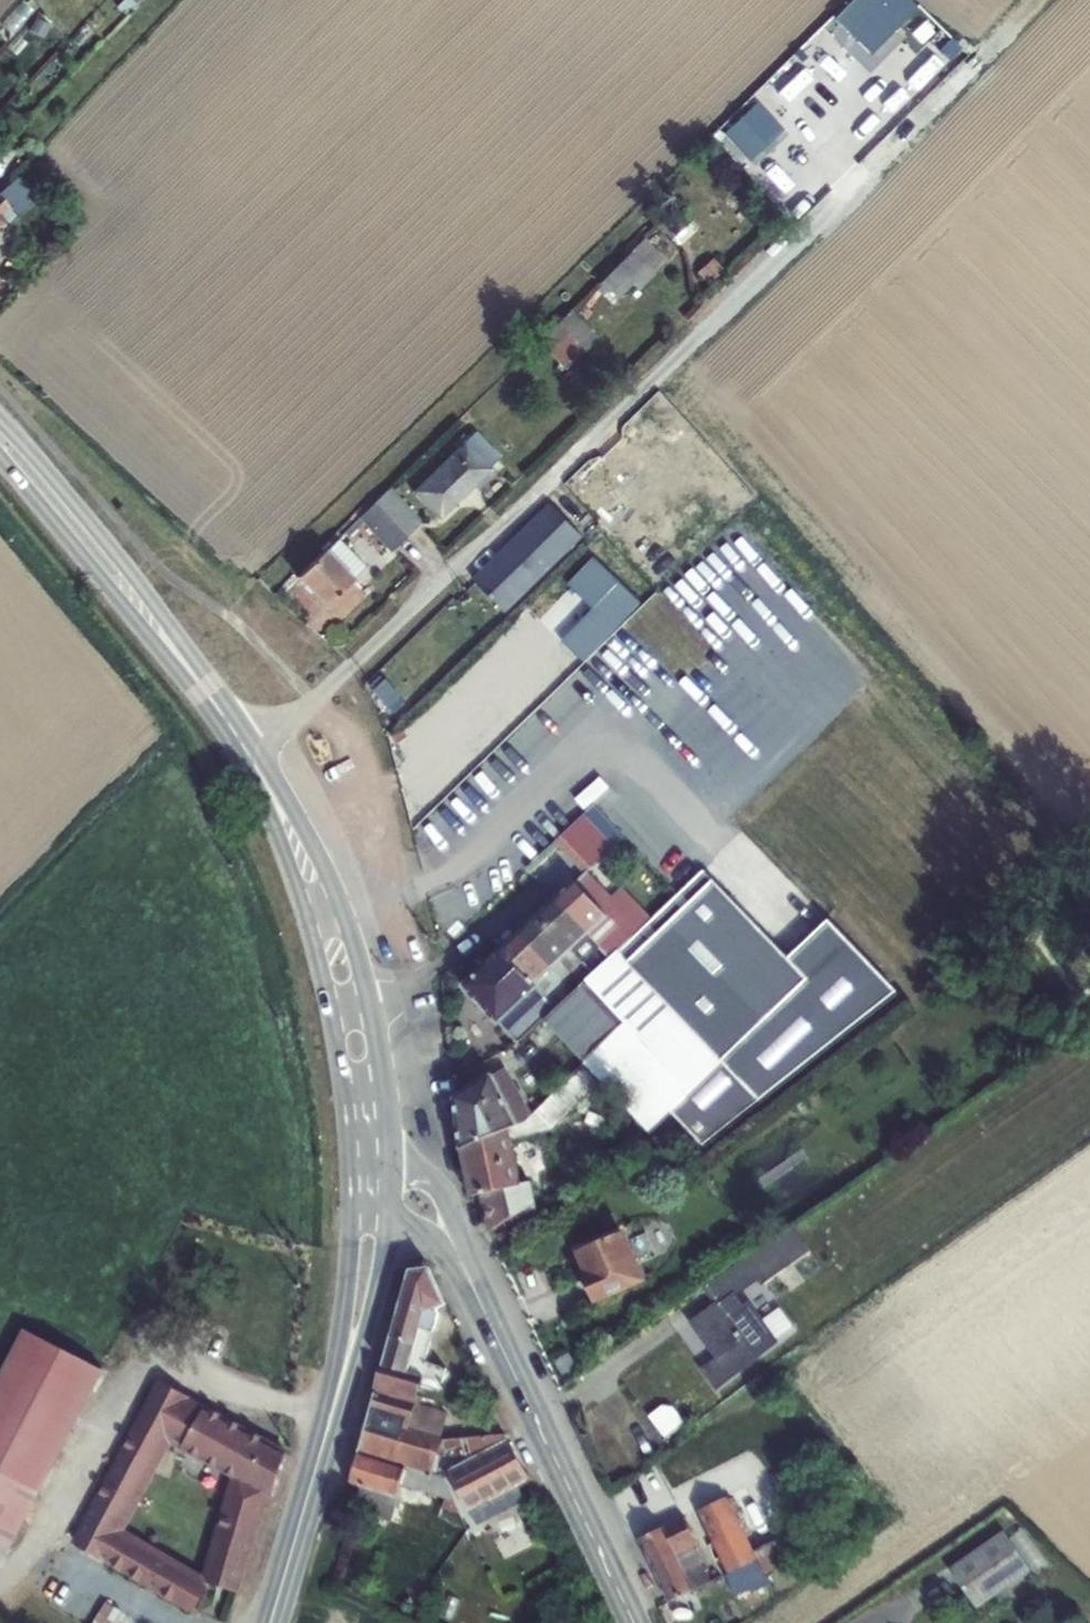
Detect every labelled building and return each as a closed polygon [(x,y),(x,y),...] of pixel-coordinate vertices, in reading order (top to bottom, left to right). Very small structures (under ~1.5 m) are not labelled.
[(843,5),(863,25),(889,0),(849,0),(843,5)] [(16,207),(2,193),(0,195),(0,222),(16,207)] [(675,215),(655,231),(666,244),(687,228),(675,215)] [(661,265),(641,245),(610,274),(629,292),(645,276),(648,278),(661,265)] [(569,315),(556,327),(584,355),(597,343),(569,315)] [(556,327),(539,344),(566,372),(584,355),(556,327)] [(474,435),(413,493),(437,518),(490,469),(486,466),(495,456),(474,435)] [(389,490),(373,506),(403,537),(420,522),(389,490)] [(388,551),(403,537),(373,506),(358,520),(388,551)] [(551,508),(477,582),(505,609),(579,535),(551,508)] [(365,568),(337,540),(296,580),(325,608),(365,568)] [(570,589),(529,632),(549,651),(590,607),(570,589)] [(586,816),(562,842),(591,875),(591,874),(617,851),(586,816)] [(636,935),(627,944),(709,1033),(702,1039),(724,1061),(671,1113),(700,1145),(893,996),(845,945),(805,982),(788,963),(704,872),(651,921),(636,935)] [(591,875),(560,902),(612,958),(627,944),(636,935),(609,906),(615,901),(591,874),(591,875)] [(615,901),(609,906),(636,935),(651,921),(625,892),(615,901)] [(541,919),(593,974),(612,958),(560,902),(541,919)] [(541,919),(523,936),(574,992),(588,979),(593,974),(541,919)] [(805,982),(845,945),(827,926),(788,963),(805,982)] [(574,992),(523,936),(502,954),(543,998),(554,1010),(565,999),(574,992)] [(593,974),(588,979),(629,1022),(587,1063),(605,1082),(648,1126),(654,1131),(671,1113),(724,1061),(702,1039),(709,1033),(627,944),(612,958),(593,974)] [(554,1010),(543,998),(502,954),(466,987),(518,1043),(543,1020),(554,1010)] [(629,1022),(588,979),(574,992),(565,999),(554,1010),(543,1020),(587,1063),(629,1022)] [(559,1124),(605,1082),(587,1063),(534,1115),(547,1130),(559,1124)] [(503,1069),(455,1097),(464,1147),(510,1137),(521,1127),(505,1100),(517,1092),(503,1069)] [(505,1100),(521,1127),(532,1116),(517,1092),(505,1100)] [(513,1146),(547,1130),(534,1115),(532,1116),(521,1127),(510,1137),(464,1147),(473,1195),(482,1193),(491,1226),(533,1199),(529,1182),(520,1183),(513,1146)] [(622,1229),(579,1249),(590,1273),(583,1276),(594,1300),(644,1277),(622,1229)] [(812,1254),(777,1277),(787,1292),(822,1269),(812,1254)] [(767,1278),(754,1259),(713,1287),(727,1307),(700,1326),(726,1360),(740,1377),(784,1345),(757,1306),(751,1309),(742,1297),(767,1278)] [(430,1269),(411,1271),(376,1396),(410,1404),(416,1405),(418,1397),(414,1395),(418,1376),(439,1381),(443,1367),(422,1361),(436,1310),(447,1306),(430,1269)] [(25,1331),(0,1381),(0,1545),(12,1551),(104,1370),(25,1331)] [(724,1388),(740,1377),(726,1360),(712,1370),(724,1388)] [(168,1439),(238,1479),(209,1582),(237,1590),(265,1493),(275,1499),(287,1454),(161,1385),(76,1544),(192,1612),(208,1586),(117,1533),(168,1439)] [(410,1404),(376,1396),(359,1455),(428,1472),(437,1439),(403,1431),(410,1404)] [(437,1439),(445,1414),(410,1404),(403,1431),(437,1439)] [(506,1436),(437,1439),(451,1470),(509,1441),(506,1436)] [(529,1482),(509,1441),(451,1470),(470,1512),(529,1482)] [(428,1472),(359,1455),(351,1484),(357,1484),(354,1508),(389,1518),(400,1482),(449,1494),(441,1475),(428,1472)] [(759,1560),(729,1498),(706,1509),(735,1571),(759,1560)] [(689,1516),(644,1538),(674,1599),(719,1577),(689,1516)] [(1005,1534),(951,1572),(976,1608),(1030,1570),(1005,1534)] [(95,1622),(114,1622),(120,1612),(106,1604),(95,1622)]
